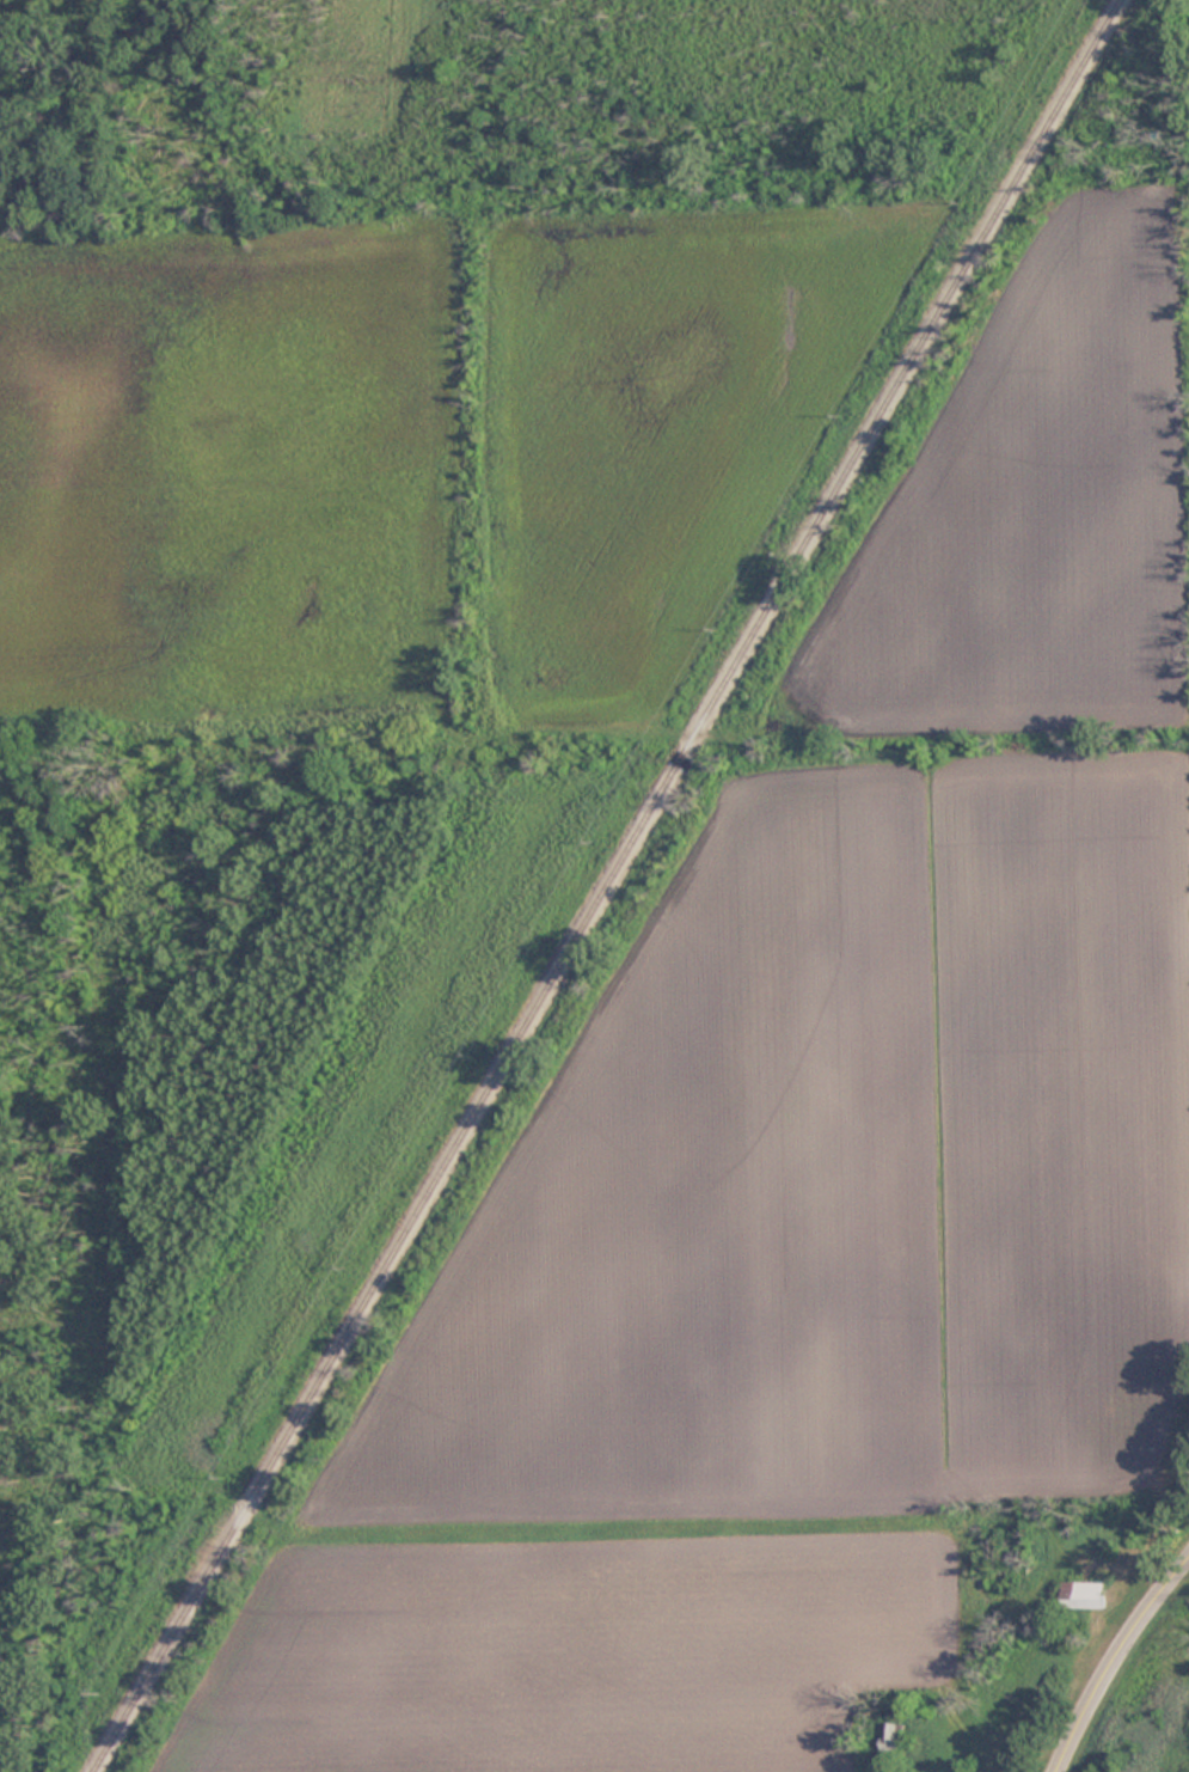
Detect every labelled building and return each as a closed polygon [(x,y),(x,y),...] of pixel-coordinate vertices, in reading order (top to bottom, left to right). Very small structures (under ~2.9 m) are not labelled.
[(1106,1582),(1071,1582),(1071,1609),(1106,1609),(1106,1582)]
